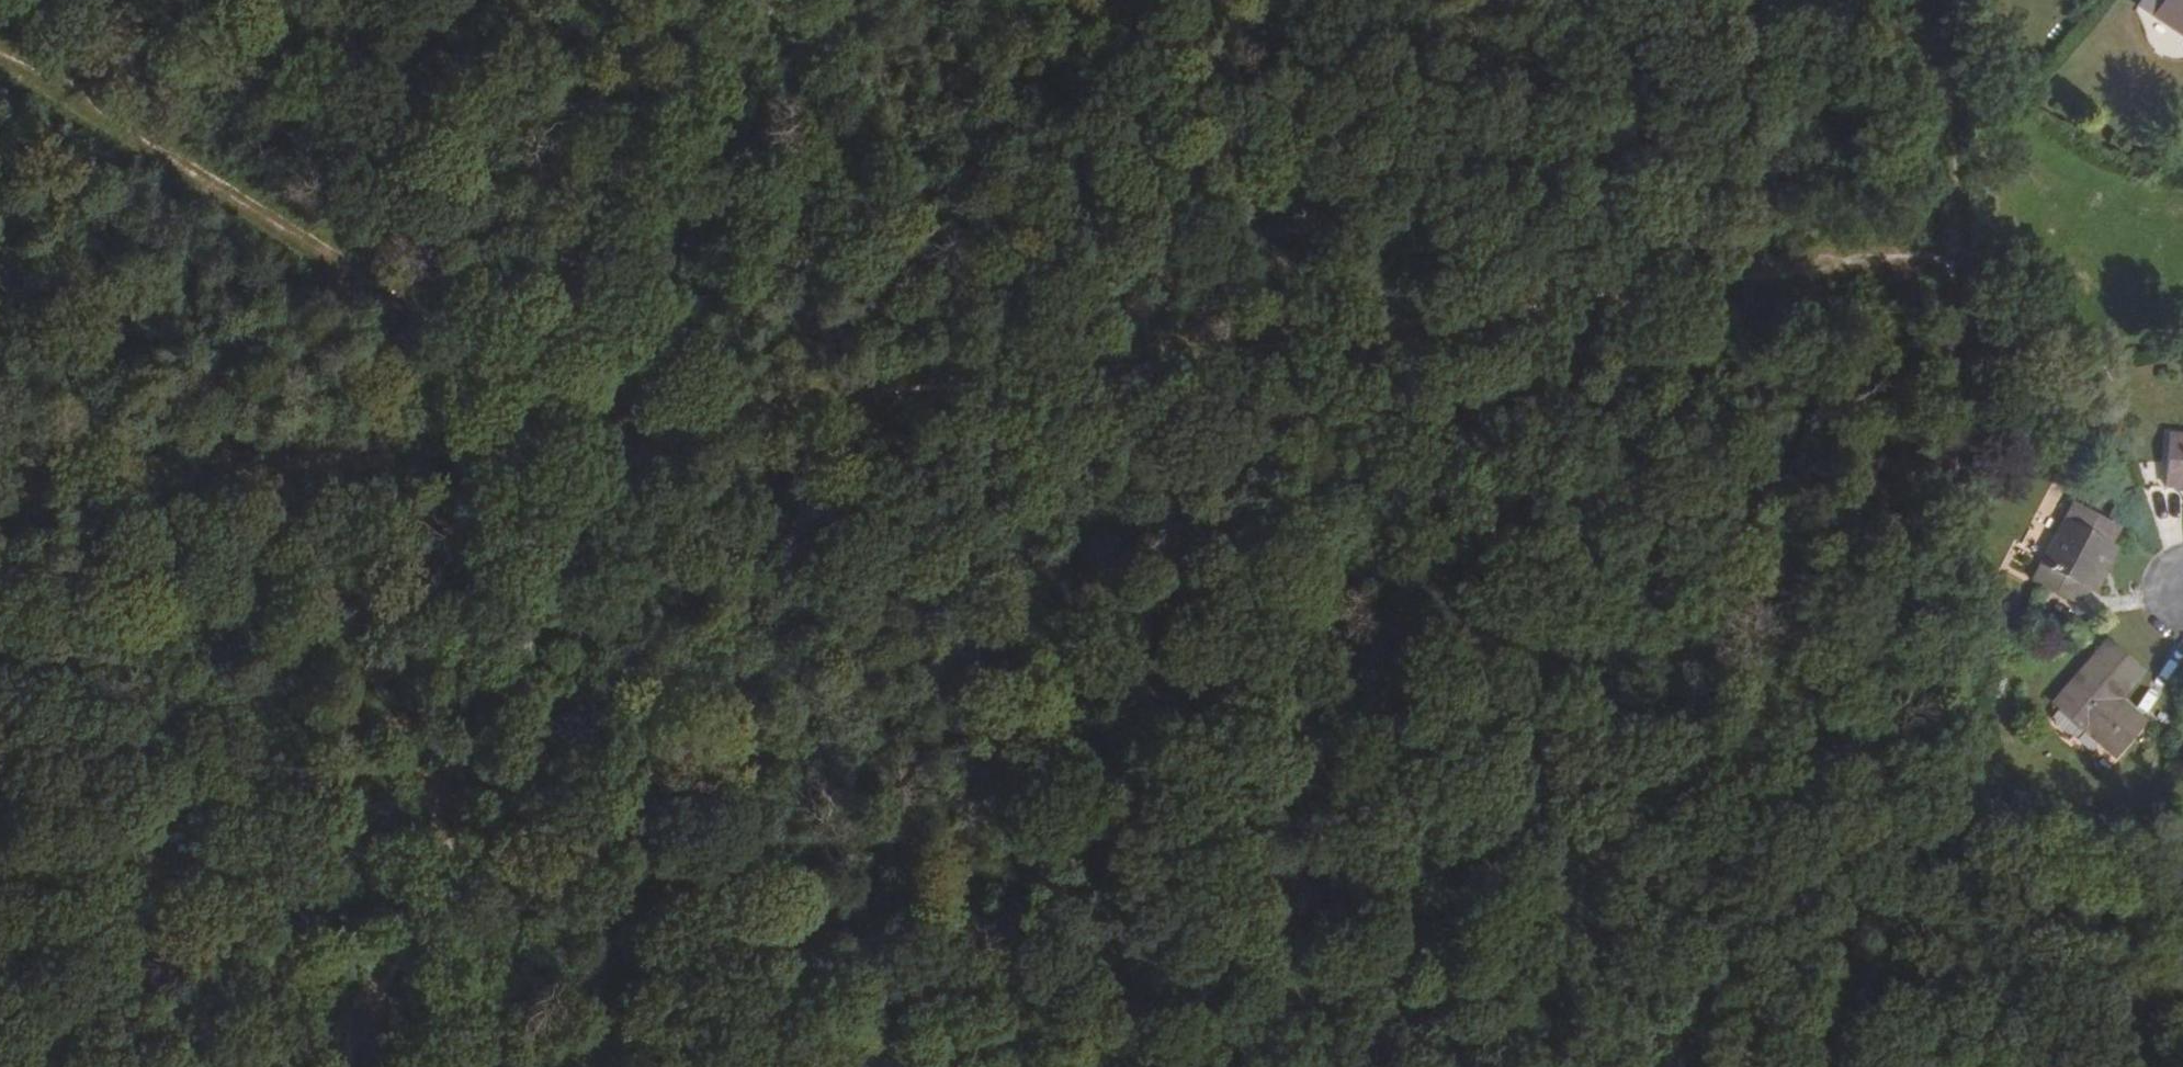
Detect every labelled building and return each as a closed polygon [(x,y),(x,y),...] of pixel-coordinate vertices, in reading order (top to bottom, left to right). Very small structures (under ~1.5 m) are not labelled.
[(2138,8),(2182,38),(2182,0),(2143,0),(2138,8)] [(2182,488),(2182,435),(2170,434),(2167,487),(2182,488)] [(2079,604),(2086,591),(2110,543),(2119,528),(2072,504),(2032,579),(2079,604)] [(2120,548),(2110,543),(2086,591),(2096,596),(2120,548)] [(2142,672),(2107,642),(2054,701),(2090,732),(2089,734),(2115,756),(2145,722),(2118,699),(2142,672)]
